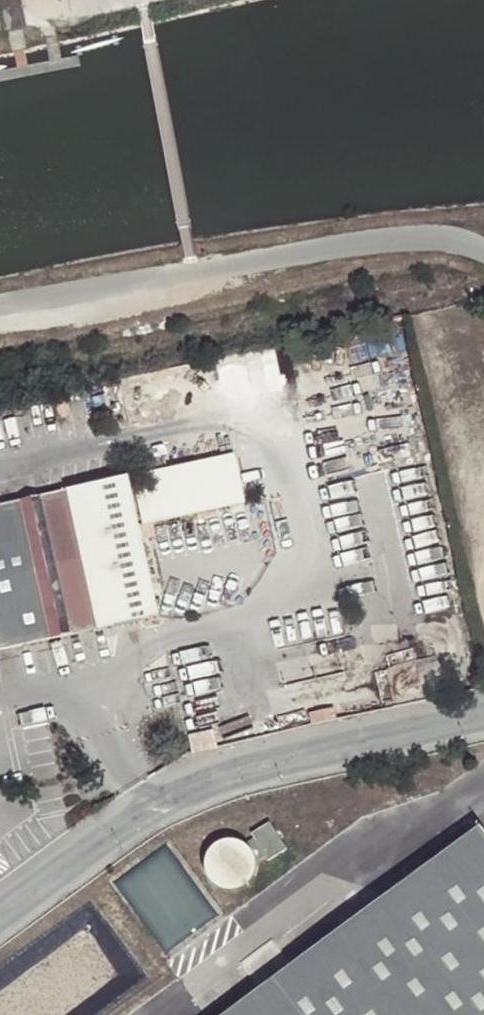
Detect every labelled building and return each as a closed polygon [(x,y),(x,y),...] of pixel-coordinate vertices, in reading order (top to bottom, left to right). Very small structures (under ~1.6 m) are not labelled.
[(237,455),(189,466),(199,512),(248,502),(237,455)] [(140,477),(150,523),(199,512),(189,466),(140,477)] [(0,505),(0,649),(160,615),(131,477),(0,505)] [(146,524),(150,523),(140,477),(135,477),(146,524)] [(482,827),(228,1014),(483,1014),(483,830),(482,827)] [(259,871),(260,862),(258,853),(254,846),(247,840),(238,837),(229,837),(221,840),(214,846),(209,854),(208,862),(208,870),(212,878),(218,884),(225,888),(233,890),(242,888),(249,885),(255,879),(259,871)] [(130,882),(166,946),(208,922),(200,907),(178,919),(168,901),(155,908),(138,878),(130,882)]
